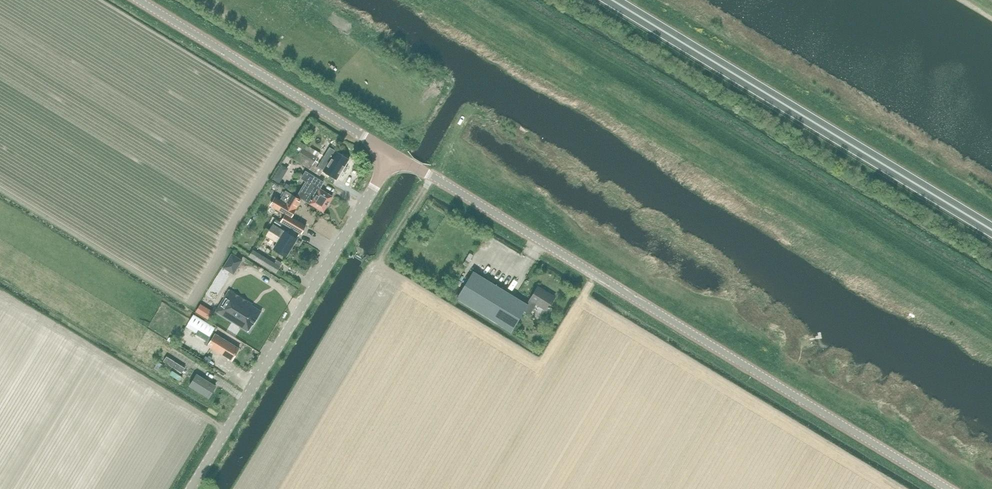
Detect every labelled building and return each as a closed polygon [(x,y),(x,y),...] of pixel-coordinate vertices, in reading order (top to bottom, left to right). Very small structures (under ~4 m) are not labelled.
[(295,161),(308,170),(309,169),(320,175),(323,171),(337,180),(350,159),(330,148),(325,156),(305,144),(304,144),(299,141),(291,155),(296,159),(295,161)] [(320,189),(320,188),(323,182),(306,172),(302,178),(306,181),(297,195),(302,198),(323,211),(333,197),(320,189)] [(277,173),(274,178),(281,182),(284,177),(277,173)] [(273,197),(281,185),(272,180),(265,192),(273,197)] [(282,222),(302,233),(307,225),(292,216),(302,200),(286,191),(281,200),(276,197),(271,205),(286,214),(282,222)] [(276,219),(273,223),(280,227),(283,223),(276,219)] [(286,257),(298,238),(280,228),(280,227),(273,223),(269,231),(275,235),(275,234),(280,237),(273,249),(286,257)] [(291,268),(301,248),(295,245),(285,265),(291,268)] [(249,256),(272,270),(276,273),(280,266),(253,249),(249,256)] [(232,254),(224,267),(234,274),(242,260),(232,254)] [(527,304),(527,303),(473,271),(456,298),(512,332),(524,311),(530,314),(536,305),(546,311),(555,297),(538,286),(527,304)] [(263,311),(253,304),(228,288),(215,311),(248,332),(252,325),(254,325),(263,311)] [(195,314),(206,320),(211,311),(201,305),(195,314)] [(193,314),(188,323),(210,336),(215,327),(193,314)] [(239,348),(215,334),(208,345),(232,360),(239,348)] [(167,356),(164,361),(182,373),(185,368),(167,356)] [(189,386),(209,398),(213,392),(212,391),(216,385),(197,374),(189,386)]
